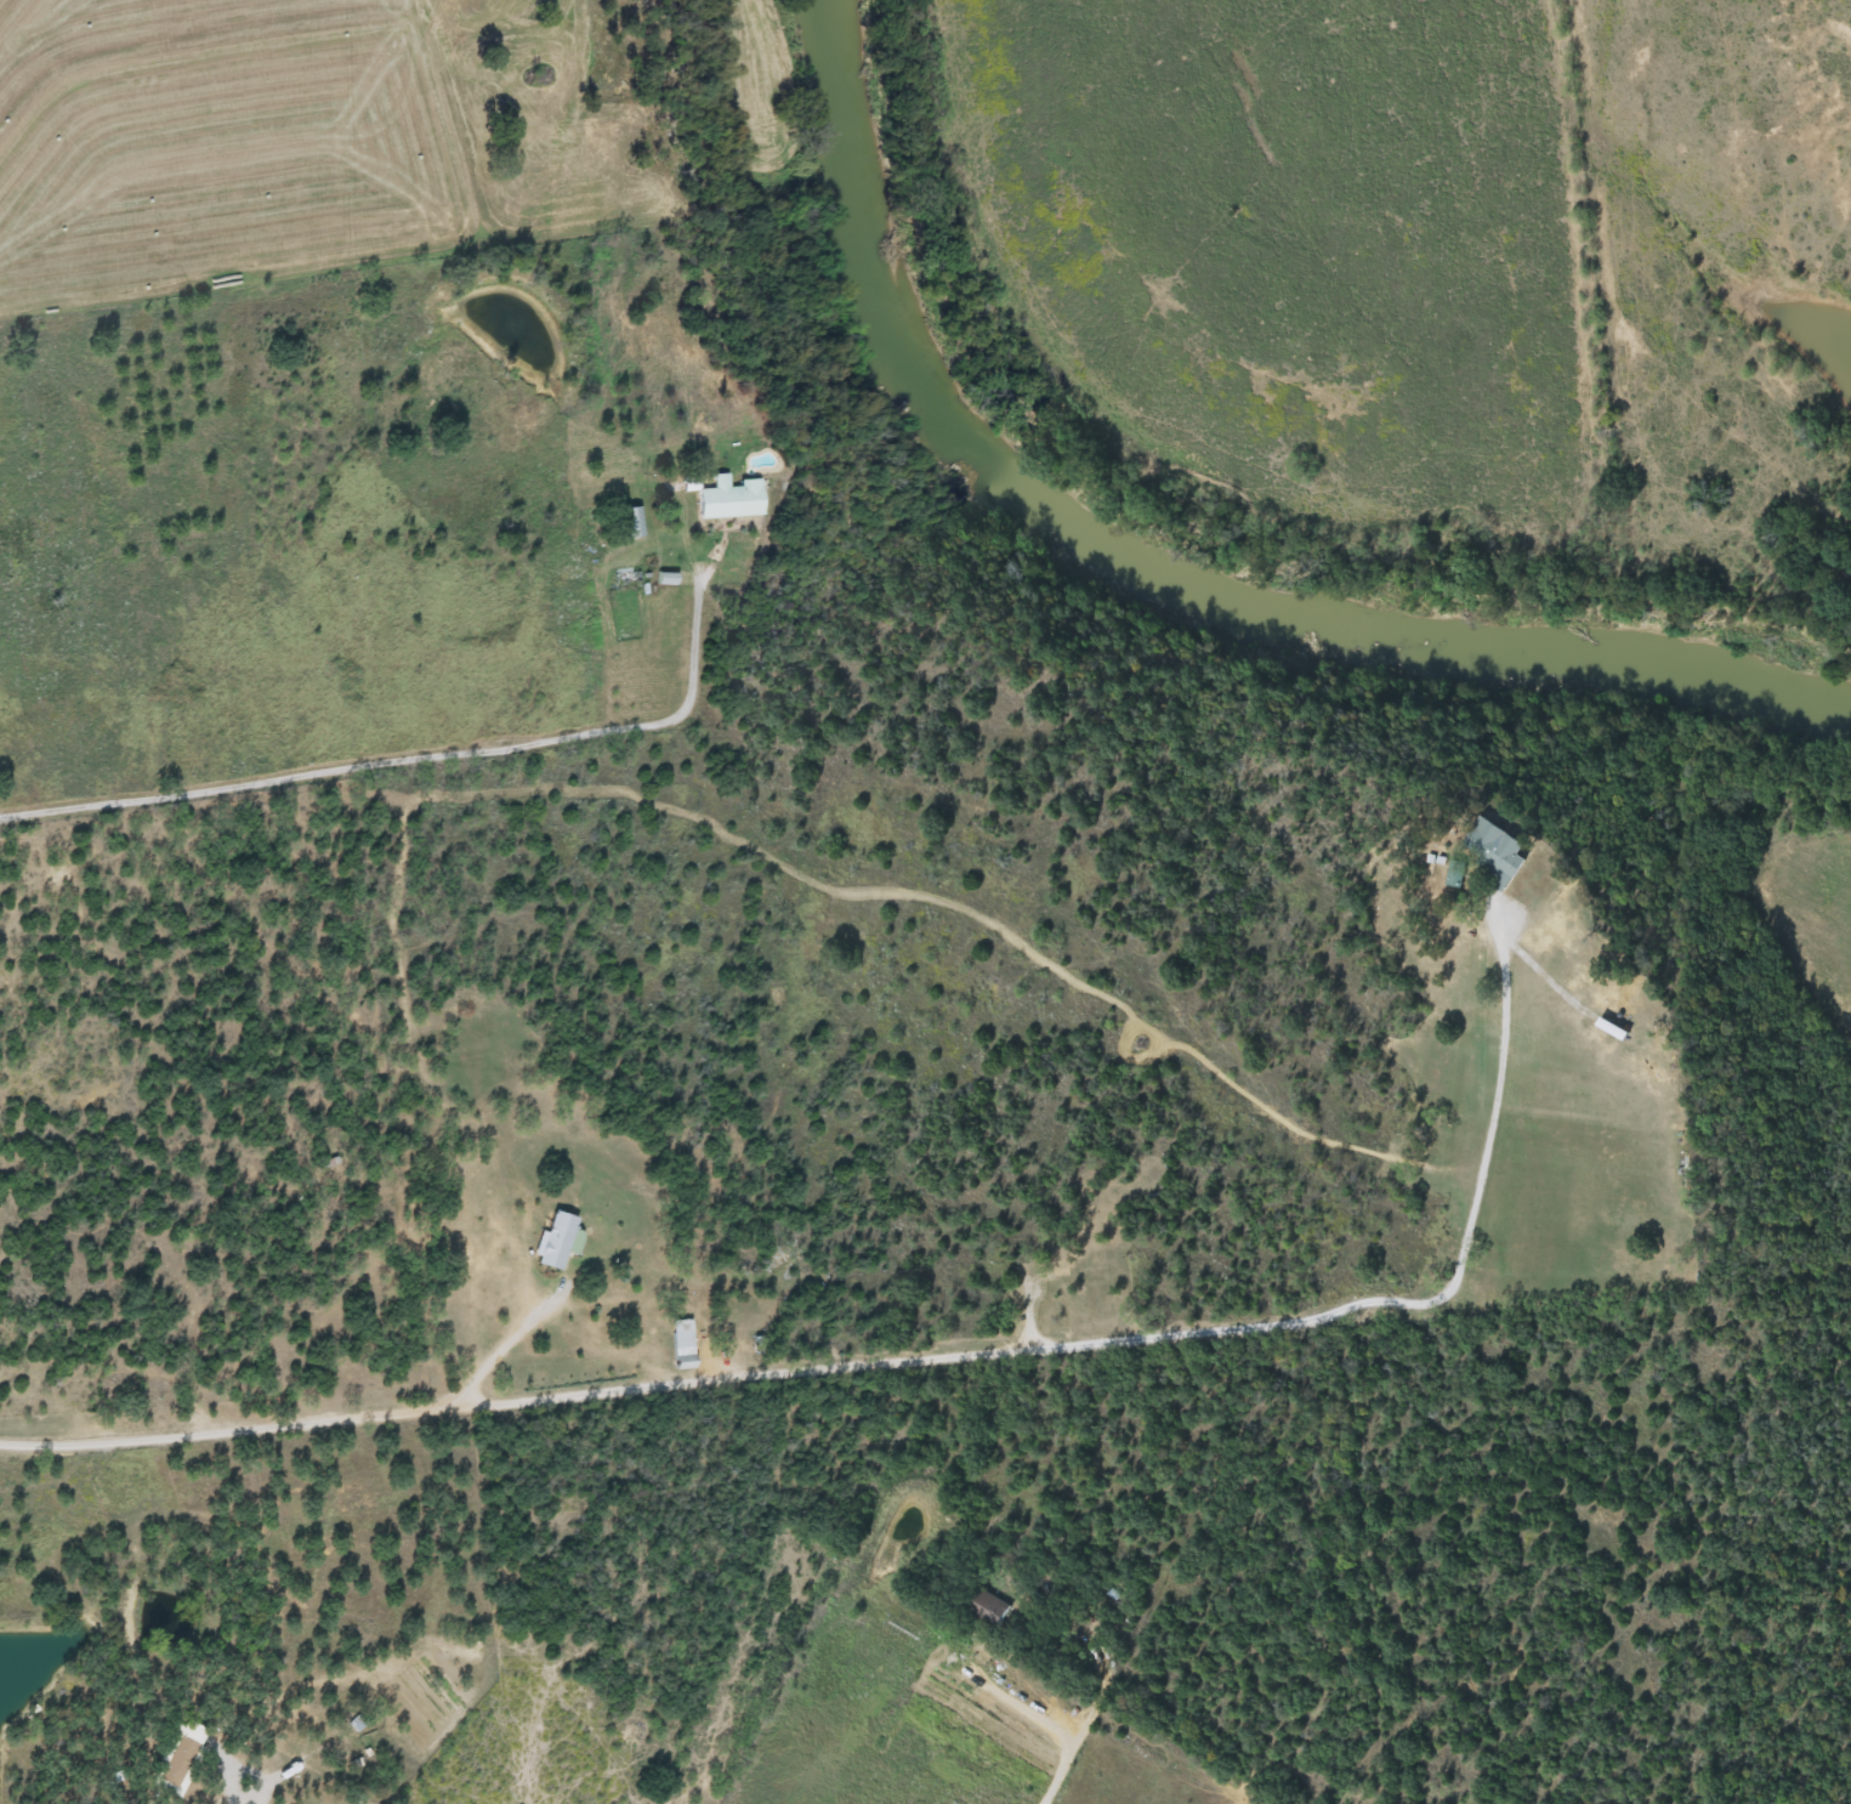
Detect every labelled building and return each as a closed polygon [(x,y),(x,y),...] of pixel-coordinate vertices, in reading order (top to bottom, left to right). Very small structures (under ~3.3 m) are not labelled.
[(699,518),(699,490),(683,490),(683,483),(699,483),(699,489),(714,488),(712,477),(762,476),(763,516),(699,518)] [(642,588),(617,590),(615,574),(640,572),(642,588)] [(1474,867),(1481,856),(1465,846),(1486,815),(1528,844),(1521,855),(1528,861),(1509,890),(1474,867)] [(1602,1026),(1606,1017),(1633,1032),(1629,1039),(1602,1026)] [(538,1266),(552,1210),(579,1218),(570,1248),(569,1248),(562,1272),(538,1266)] [(694,1369),(672,1369),(672,1331),(694,1331),(694,1369)] [(161,1783),(176,1723),(201,1729),(187,1789),(161,1783)]
